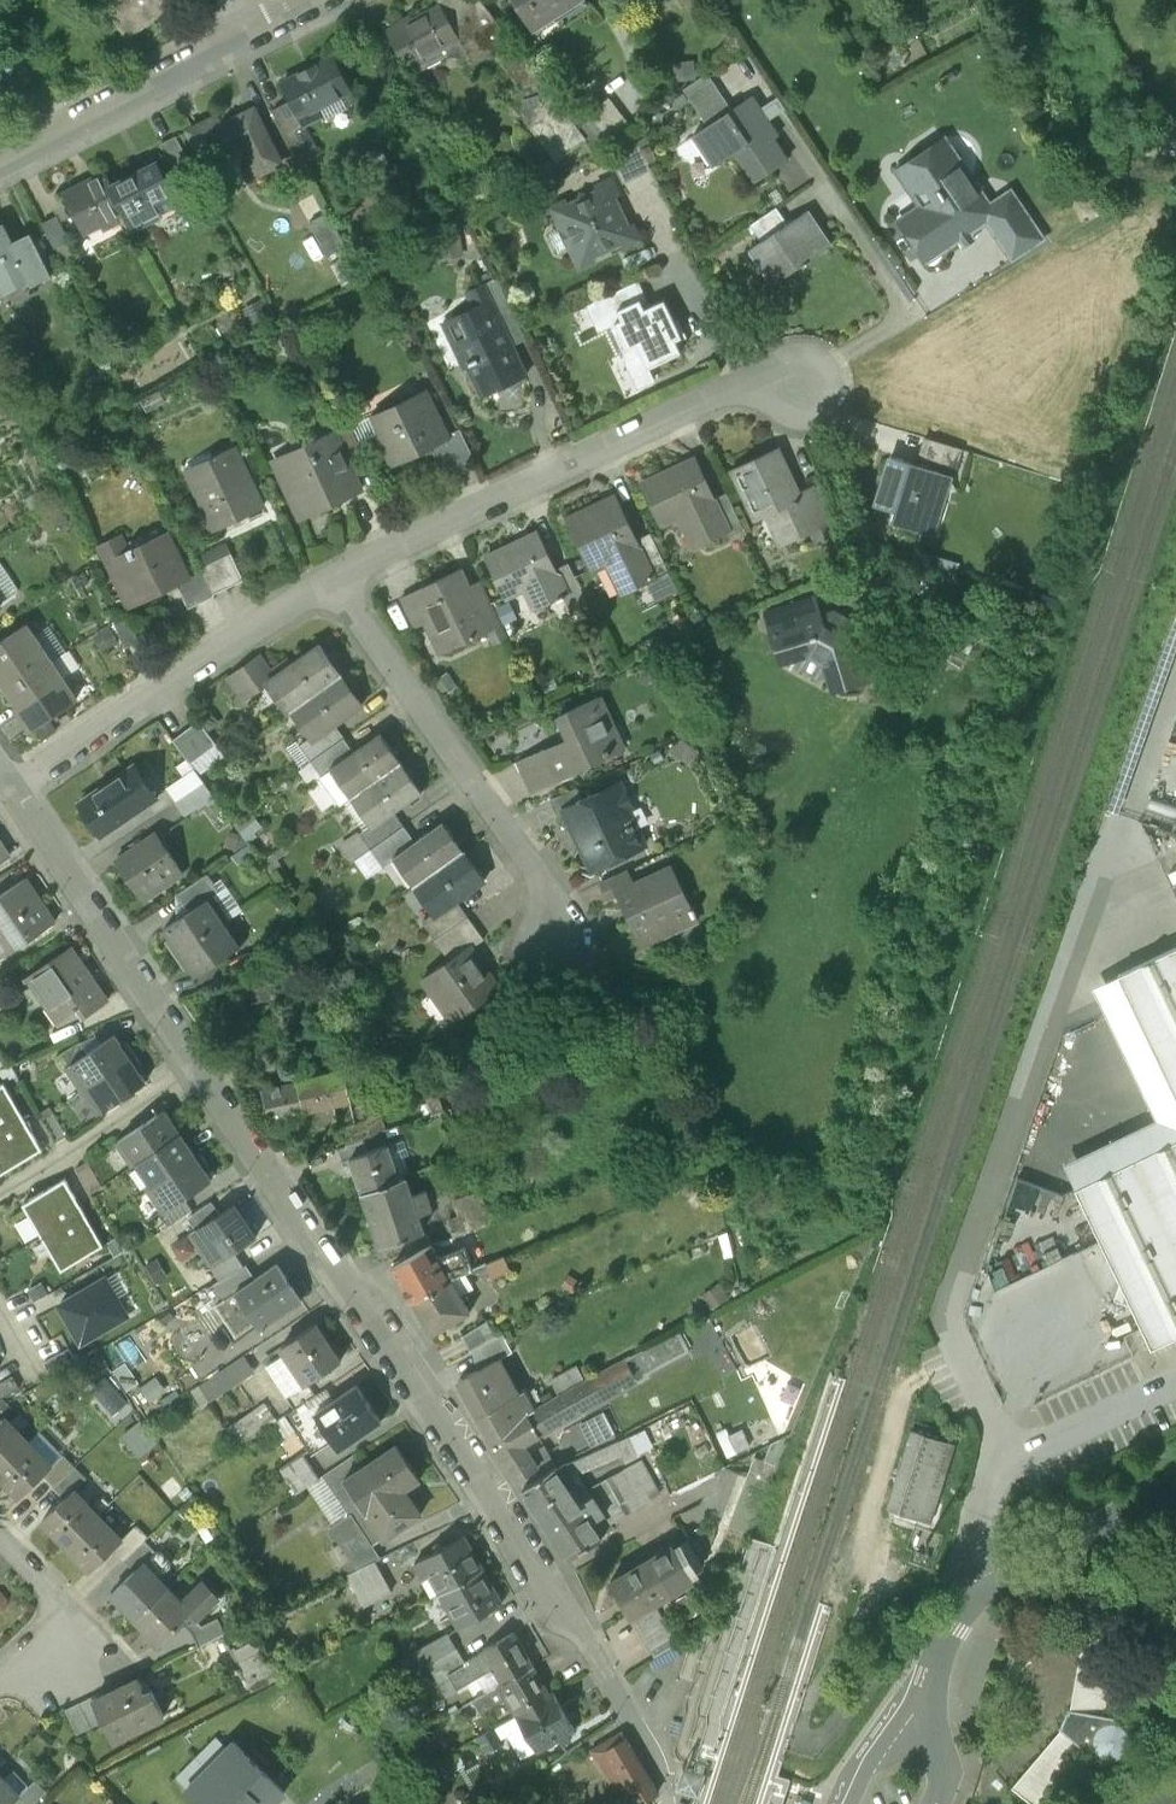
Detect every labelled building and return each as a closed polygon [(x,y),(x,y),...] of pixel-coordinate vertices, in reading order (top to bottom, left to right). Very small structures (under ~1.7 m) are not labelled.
[(121,10),(113,16),(128,38),(176,4),(172,0),(114,0),(121,10)] [(482,0),(481,0),(468,10),(496,47),(500,52),(514,42),(482,0)] [(534,29),(580,0),(516,0),(534,29)] [(496,47),(468,10),(451,19),(443,3),(402,25),(401,22),(388,29),(411,71),(428,62),(424,56),(450,42),(457,55),(468,49),(473,60),(496,47)] [(334,56),(282,83),(303,124),(322,114),(318,105),(350,88),(334,56)] [(732,110),(709,75),(684,91),(707,126),(732,110)] [(611,97),(588,115),(607,139),(614,135),(631,123),(611,97)] [(707,126),(702,130),(722,161),(736,151),(756,181),(788,161),(774,139),(778,136),(752,97),(732,110),(707,126)] [(255,108),(223,124),(218,115),(189,129),(208,167),(246,148),(259,173),(282,161),(255,108)] [(631,123),(614,135),(622,154),(614,158),(625,181),(652,168),(631,123)] [(298,130),(287,136),(299,158),(309,153),(298,130)] [(189,159),(176,135),(160,143),(174,168),(189,159)] [(948,145),(925,161),(920,154),(898,168),(910,187),(912,188),(915,190),(920,191),(924,190),(930,199),(925,202),(922,207),(921,212),(923,217),(905,229),(924,258),(945,244),(946,246),(953,242),(952,239),(957,236),(963,246),(975,238),(969,227),(969,226),(971,224),(973,225),(974,228),(987,219),(985,217),(992,212),(980,194),(979,192),(976,191),(974,191),(971,192),(962,177),(965,175),(966,172),(965,170),(963,168),(948,145)] [(156,161),(111,184),(125,211),(132,225),(177,202),(156,161)] [(105,171),(63,193),(83,232),(125,211),(111,184),(105,171)] [(600,189),(588,195),(582,193),(578,199),(567,205),(565,201),(554,207),(560,219),(565,217),(580,250),(576,252),(583,265),(595,259),(593,255),(625,240),(627,244),(641,237),(635,224),(630,226),(626,217),(620,214),(617,207),(618,201),(614,193),(619,191),(613,178),(599,185),(600,189)] [(992,212),(985,217),(987,219),(1013,259),(1043,239),(1016,197),(992,212)] [(328,211),(310,221),(329,254),(347,244),(328,211)] [(810,211),(759,245),(781,279),(804,264),(805,266),(809,264),(808,262),(833,245),(810,211)] [(72,238),(60,213),(44,221),(57,246),(72,238)] [(4,223),(0,225),(0,276),(6,289),(48,268),(34,238),(16,247),(4,223)] [(498,276),(478,286),(487,306),(492,315),(495,314),(500,324),(503,322),(513,344),(528,337),(498,276)] [(640,280),(587,305),(600,332),(613,326),(612,324),(652,306),(640,280)] [(652,306),(612,324),(613,326),(628,359),(641,352),(649,368),(683,352),(678,340),(684,336),(666,299),(652,306)] [(500,324),(495,314),(492,315),(487,306),(480,309),(478,304),(454,315),(473,357),(464,361),(467,366),(471,364),(486,394),(527,374),(513,344),(503,322),(500,324)] [(426,388),(373,414),(380,430),(378,431),(393,463),(432,445),(449,437),(448,434),(426,388)] [(358,443),(344,413),(326,421),(332,432),(334,431),(343,451),(358,443)] [(461,428),(448,434),(449,437),(432,445),(445,472),(475,457),(461,428)] [(315,451),(279,468),(299,511),(343,491),(346,497),(361,490),(343,451),(334,431),(332,432),(311,442),(315,451)] [(962,453),(927,441),(917,469),(939,477),(953,481),(962,453)] [(234,447),(213,457),(216,464),(190,477),(205,509),(213,505),(223,527),(263,508),(234,447)] [(797,497),(776,452),(734,471),(757,523),(777,514),(791,544),(829,526),(811,491),(797,497)] [(917,469),(891,460),(874,507),(893,513),(889,523),(918,534),(939,477),(917,469)] [(697,464),(685,469),(683,465),(643,484),(662,524),(691,510),(706,540),(726,530),(729,529),(714,499),(697,464)] [(728,493),(714,499),(729,529),(726,530),(730,537),(745,529),(728,493)] [(618,501),(606,506),(604,502),(567,519),(591,570),(617,557),(632,589),(647,582),(655,578),(636,539),(618,501)] [(674,582),(650,532),(636,539),(655,578),(647,582),(652,592),(674,582)] [(166,534),(134,549),(133,548),(129,550),(132,557),(112,566),(132,609),(170,591),(169,587),(177,584),(187,579),(186,576),(166,534)] [(538,534),(486,559),(505,599),(533,586),(542,606),(560,598),(566,594),(555,570),(538,534)] [(231,554),(201,568),(214,595),(244,581),(231,554)] [(590,608),(569,563),(555,570),(566,594),(560,598),(569,618),(590,608)] [(201,568),(186,576),(187,579),(177,584),(189,610),(215,597),(214,595),(201,568)] [(459,572),(417,591),(432,622),(437,633),(445,629),(454,649),(487,633),(488,632),(478,611),(459,572)] [(417,591),(403,598),(417,628),(432,622),(417,591)] [(810,600),(769,612),(775,633),(799,626),(803,618),(814,615),(810,600)] [(492,604),(478,611),(488,632),(487,633),(493,646),(509,639),(492,604)] [(831,615),(821,618),(815,615),(814,615),(803,618),(799,626),(775,633),(774,634),(782,662),(809,654),(825,663),(831,684),(843,681),(845,686),(861,682),(861,681),(854,657),(858,649),(854,637),(854,636),(848,633),(845,623),(831,615)] [(130,616),(115,623),(126,649),(141,644),(130,616)] [(0,642),(0,676),(10,691),(46,667),(36,652),(41,648),(25,625),(0,642)] [(869,633),(854,637),(858,649),(854,657),(861,681),(881,675),(869,633)] [(321,646),(276,678),(295,706),(341,674),(321,646)] [(255,661),(232,677),(247,700),(270,684),(255,661)] [(46,667),(10,691),(23,710),(19,712),(31,731),(76,701),(60,677),(55,681),(46,667)] [(341,674),(295,706),(315,734),(332,722),(333,724),(336,723),(362,704),(341,674)] [(595,699),(568,710),(579,734),(544,750),(557,778),(618,750),(618,749),(612,751),(611,749),(609,750),(602,735),(609,731),(595,699)] [(216,745),(198,722),(174,740),(191,763),(216,745)] [(315,734),(301,744),(312,760),(345,736),(336,723),(333,724),(332,722),(315,734)] [(382,733),(355,751),(355,752),(356,752),(338,764),(339,766),(358,792),(402,761),(382,733)] [(345,736),(312,760),(323,777),(339,766),(338,764),(356,752),(355,752),(355,751),(345,736)] [(402,761),(358,792),(376,822),(393,810),(394,811),(395,810),(423,791),(402,761)] [(135,766),(81,803),(101,836),(157,798),(135,766)] [(195,769),(168,788),(177,801),(205,782),(195,769)] [(584,799),(565,808),(566,812),(594,869),(613,860),(610,853),(623,847),(626,853),(646,844),(635,821),(633,821),(628,810),(634,807),(622,781),(584,799)] [(205,782),(177,801),(187,816),(216,796),(205,782)] [(578,786),(551,799),(559,815),(566,812),(565,808),(584,799),(578,786)] [(393,810),(376,822),(360,833),(370,848),(373,846),(404,824),(395,810),(394,811),(393,810)] [(415,840),(400,851),(400,852),(421,881),(464,850),(443,821),(415,840)] [(404,824),(373,846),(384,863),(400,852),(400,851),(415,840),(404,824)] [(155,835),(117,861),(140,895),(178,868),(155,835)] [(9,853),(0,839),(0,859),(9,853)] [(464,850),(421,881),(440,909),(457,899),(457,898),(484,879),(464,850)] [(635,884),(618,892),(619,893),(637,935),(691,910),(672,867),(635,884)] [(628,869),(602,882),(609,898),(619,893),(618,892),(635,884),(628,869)] [(208,873),(178,893),(191,911),(212,896),(220,891),(208,873)] [(0,895),(0,960),(56,922),(26,878),(0,895)] [(191,911),(163,930),(169,939),(165,941),(175,956),(228,919),(212,896),(191,911)] [(457,899),(441,910),(440,909),(423,921),(436,939),(467,917),(468,916),(457,899)] [(467,917),(436,939),(449,960),(467,949),(468,951),(483,940),(467,917)] [(228,919),(175,956),(186,971),(189,968),(195,977),(245,943),(228,919)] [(72,945),(32,972),(62,1017),(80,1004),(86,1013),(108,998),(72,945)] [(1118,973),(1175,1095),(1175,945),(1118,973)] [(449,960),(422,978),(437,1001),(443,997),(457,1018),(498,991),(483,968),(481,970),(468,951),(467,949),(449,960)] [(249,955),(224,965),(229,978),(254,967),(249,955)] [(1075,1187),(1175,1138),(1175,1095),(1118,973),(1093,985),(1156,1118),(1064,1160),(1075,1187)] [(89,1051),(67,1066),(82,1089),(135,1054),(126,1039),(122,1042),(116,1033),(89,1051)] [(81,1039),(57,1055),(65,1067),(67,1066),(89,1051),(81,1039)] [(135,1054),(82,1089),(98,1112),(147,1080),(141,1071),(145,1068),(135,1054)] [(342,1071),(297,1082),(305,1113),(309,1130),(337,1123),(332,1107),(348,1103),(342,1071)] [(0,1084),(0,1128),(24,1114),(5,1081),(0,1084)] [(297,1082),(262,1091),(269,1122),(305,1113),(297,1082)] [(353,1127),(348,1103),(332,1107),(337,1123),(344,1144),(364,1137),(386,1129),(382,1118),(353,1127)] [(68,1133),(54,1108),(41,1115),(56,1140),(68,1133)] [(166,1108),(117,1140),(133,1164),(138,1161),(137,1160),(181,1131),(182,1132),(186,1129),(176,1114),(172,1117),(166,1108)] [(0,1128),(0,1170),(1,1172),(43,1148),(24,1114),(0,1128)] [(181,1131),(137,1160),(138,1161),(153,1183),(197,1154),(196,1153),(182,1132),(181,1131)] [(344,1144),(339,1145),(344,1160),(352,1157),(369,1151),(364,1137),(344,1144)] [(1075,1187),(1151,1346),(1165,1339),(1175,1334),(1175,1138),(1075,1187)] [(369,1151),(352,1157),(363,1190),(399,1178),(387,1145),(369,1151)] [(197,1154),(153,1183),(148,1186),(164,1210),(186,1195),(213,1177),(207,1168),(211,1165),(201,1151),(196,1153),(197,1154)] [(103,1184),(89,1159),(77,1166),(91,1191),(103,1184)] [(399,1178),(363,1190),(381,1241),(423,1227),(416,1208),(431,1203),(426,1188),(411,1193),(405,1176),(399,1178)] [(66,1177),(24,1201),(43,1234),(85,1210),(66,1177)] [(481,1191),(456,1200),(461,1215),(451,1219),(456,1234),(492,1221),(481,1191)] [(164,1210),(162,1211),(170,1223),(194,1207),(186,1195),(164,1210)] [(212,1199),(188,1215),(196,1227),(220,1211),(212,1199)] [(196,1227),(191,1230),(213,1263),(235,1248),(257,1233),(236,1201),(220,1211),(196,1227)] [(85,1210),(43,1234),(63,1268),(104,1243),(85,1210)] [(433,1242),(393,1265),(412,1298),(451,1275),(451,1276),(454,1274),(474,1267),(466,1246),(440,1255),(433,1242)] [(235,1248),(213,1263),(221,1277),(245,1263),(235,1248)] [(124,1249),(100,1262),(108,1275),(131,1262),(124,1249)] [(505,1254),(487,1261),(492,1274),(510,1267),(505,1254)] [(254,1278),(240,1287),(240,1289),(263,1323),(301,1298),(277,1262),(254,1278)] [(244,1265),(225,1279),(234,1293),(240,1289),(240,1287),(254,1278),(244,1265)] [(451,1275),(412,1298),(431,1331),(470,1309),(451,1276),(451,1275)] [(127,1313),(106,1276),(60,1303),(82,1340),(127,1313)] [(488,1318),(464,1332),(473,1348),(480,1344),(497,1334),(488,1318)] [(716,1340),(707,1318),(695,1323),(704,1345),(716,1340)] [(317,1321),(285,1344),(287,1348),(308,1379),(309,1378),(341,1357),(317,1321)] [(504,1331),(480,1344),(490,1363),(500,1358),(500,1359),(514,1352),(504,1331)] [(676,1333),(594,1377),(603,1395),(685,1350),(676,1333)] [(247,1346),(252,1359),(274,1350),(269,1336),(247,1346)] [(70,1347),(45,1362),(52,1374),(77,1360),(70,1347)] [(287,1348),(266,1362),(296,1407),(319,1392),(309,1378),(308,1379),(287,1348)] [(212,1349),(202,1356),(210,1368),(220,1361),(212,1349)] [(245,1353),(201,1383),(212,1399),(256,1369),(245,1353)] [(109,1413),(128,1399),(121,1389),(138,1377),(123,1357),(87,1383),(109,1413)] [(490,1363),(462,1378),(479,1414),(518,1392),(500,1359),(500,1358),(490,1363)] [(575,1367),(552,1380),(561,1395),(584,1382),(575,1367)] [(0,1381),(0,1398),(20,1386),(13,1374),(0,1381)] [(532,1411),(529,1412),(539,1431),(603,1395),(594,1377),(584,1382),(561,1395),(532,1411)] [(358,1381),(318,1410),(324,1419),(339,1440),(343,1446),(383,1418),(358,1381)] [(518,1392),(479,1414),(503,1455),(519,1446),(541,1434),(539,1431),(529,1412),(532,1411),(521,1391),(518,1392)] [(3,1418),(12,1409),(4,1399),(0,1399),(0,1421),(3,1418)] [(258,1409),(244,1418),(255,1435),(269,1425),(258,1409)] [(604,1411),(580,1423),(592,1445),(615,1433),(604,1411)] [(27,1442),(3,1418),(0,1421),(0,1468),(27,1442)] [(339,1440),(324,1419),(312,1427),(327,1448),(339,1440)] [(134,1450),(150,1443),(139,1420),(123,1428),(134,1450)] [(643,1430),(556,1467),(563,1479),(622,1453),(626,1462),(641,1454),(639,1450),(650,1445),(643,1430)] [(912,1432),(887,1509),(924,1521),(949,1444),(912,1432)] [(0,1468),(0,1476),(20,1497),(43,1475),(51,1467),(27,1442),(0,1468)] [(366,1464),(346,1477),(386,1536),(423,1511),(407,1488),(423,1477),(399,1442),(366,1464)] [(519,1446),(503,1455),(518,1477),(532,1469),(519,1446)] [(545,1447),(531,1456),(537,1466),(552,1458),(545,1447)] [(304,1451),(282,1466),(299,1492),(321,1477),(304,1451)] [(358,1452),(326,1474),(352,1513),(331,1527),(358,1567),(376,1558),(382,1555),(375,1544),(386,1536),(346,1477),(366,1464),(358,1452)] [(51,1467),(43,1475),(54,1487),(75,1467),(63,1455),(51,1467)] [(631,1479),(597,1500),(612,1522),(660,1492),(642,1459),(625,1468),(631,1479)] [(75,1467),(54,1487),(66,1499),(74,1491),(86,1479),(75,1467)] [(555,1467),(523,1487),(569,1556),(602,1538),(598,1531),(612,1522),(597,1500),(593,1494),(580,1503),(563,1479),(556,1467),(555,1467)] [(749,1474),(732,1518),(753,1526),(771,1483),(749,1474)] [(66,1499),(44,1520),(67,1544),(98,1515),(74,1491),(66,1499)] [(98,1515),(67,1544),(91,1568),(121,1539),(98,1515)] [(466,1533),(418,1561),(427,1577),(434,1574),(443,1590),(450,1586),(484,1566),(485,1566),(466,1533)] [(144,1540),(124,1559),(135,1572),(156,1552),(144,1540)] [(670,1549),(647,1561),(645,1557),(621,1569),(623,1573),(609,1580),(627,1617),(689,1586),(670,1549)] [(135,1572),(114,1592),(137,1616),(168,1587),(159,1577),(170,1567),(170,1561),(162,1552),(157,1553),(156,1552),(135,1572)] [(358,1567),(349,1571),(364,1602),(391,1588),(376,1558),(358,1567)] [(484,1566),(450,1586),(463,1609),(457,1612),(463,1622),(503,1599),(484,1566)] [(168,1587),(137,1616),(163,1643),(185,1622),(185,1623),(194,1614),(197,1617),(219,1596),(205,1581),(182,1602),(168,1587)] [(1072,1707),(1069,1706),(1069,1709),(1063,1723),(1060,1726),(1062,1728),(1013,1785),(1035,1803),(1041,1803),(1087,1749),(1094,1755),(1099,1750),(1105,1753),(1111,1755),(1117,1754),(1123,1751),(1127,1745),(1128,1739),(1128,1733),(1124,1727),(1119,1723),(1113,1721),(1114,1714),(1104,1712),(1125,1592),(1088,1586),(1080,1630),(1087,1631),(1072,1707)] [(0,1591),(0,1610),(4,1610),(8,1598),(1,1590),(0,1591)] [(663,1609),(631,1625),(645,1653),(667,1641),(664,1635),(674,1631),(663,1609)] [(220,1616),(193,1629),(200,1644),(210,1639),(227,1631),(220,1616)] [(517,1627),(468,1655),(471,1658),(451,1669),(459,1682),(454,1685),(457,1690),(465,1685),(463,1682),(496,1664),(504,1681),(537,1662),(517,1627)] [(454,1630),(433,1642),(441,1656),(462,1643),(454,1630)] [(227,1631),(210,1639),(218,1656),(235,1650),(227,1631)] [(261,1643),(235,1654),(247,1682),(273,1671),(261,1643)] [(441,1656),(435,1659),(444,1673),(451,1669),(471,1658),(468,1655),(462,1643),(441,1656)] [(504,1681),(476,1697),(483,1708),(507,1694),(519,1711),(553,1691),(537,1662),(504,1681)] [(138,1678),(94,1700),(114,1740),(164,1715),(152,1689),(145,1692),(138,1678)] [(553,1691),(519,1711),(540,1748),(561,1736),(564,1742),(572,1737),(569,1732),(577,1727),(556,1689),(553,1691)] [(498,1723),(481,1732),(489,1747),(506,1737),(498,1723)] [(590,1741),(618,1790),(613,1792),(618,1801),(615,1802),(616,1803),(641,1803),(659,1792),(620,1726),(590,1741)] [(186,1788),(202,1803),(272,1803),(285,1791),(234,1740),(186,1788)] [(705,1768),(684,1761),(676,1784),(698,1791),(705,1768)] [(14,1798),(29,1784),(14,1770),(4,1780),(0,1776),(0,1803),(8,1803),(14,1798)] [(14,1798),(19,1803),(32,1803),(47,1791),(35,1778),(29,1784),(14,1798)]
